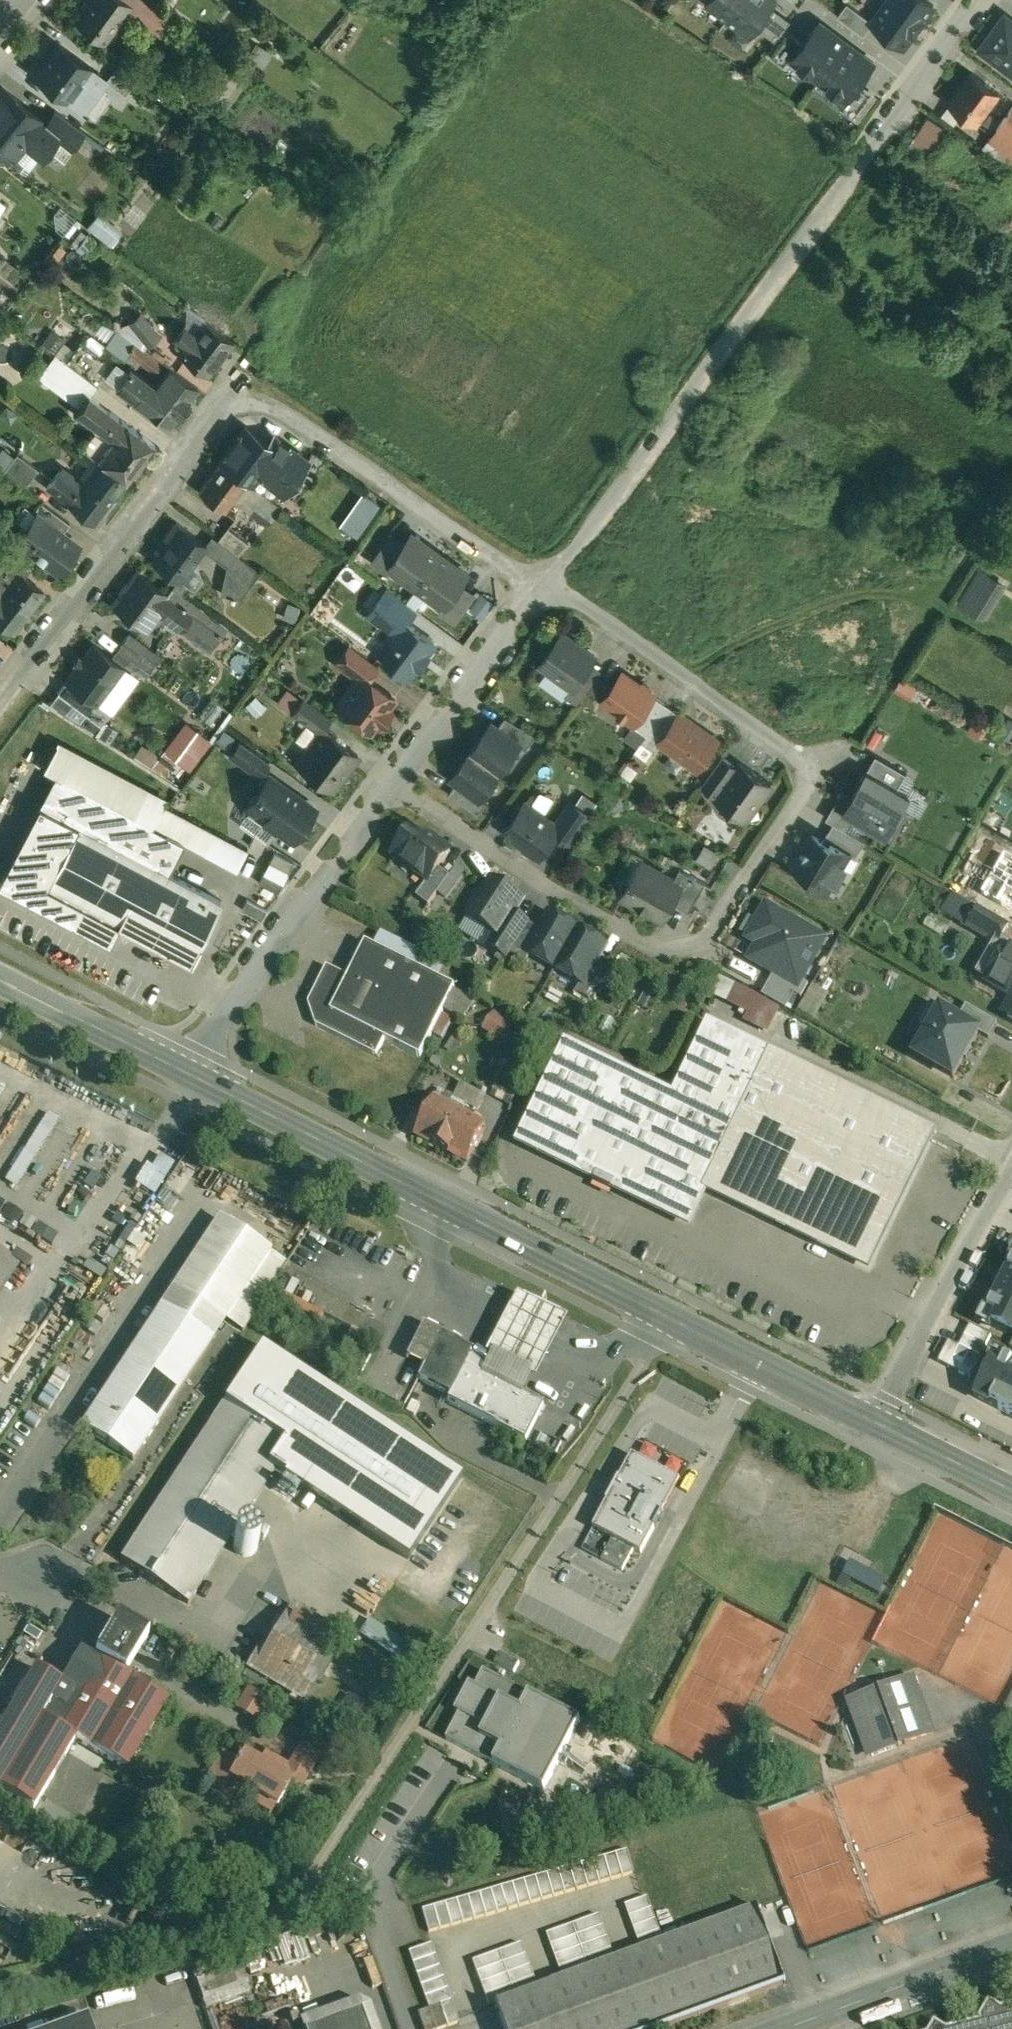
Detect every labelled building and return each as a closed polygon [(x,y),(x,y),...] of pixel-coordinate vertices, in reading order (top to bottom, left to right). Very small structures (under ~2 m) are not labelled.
[(75,20),(104,41),(127,10),(131,4),(125,0),(89,0),(75,20)] [(147,0),(125,0),(131,4),(127,10),(140,19),(152,4),(147,0)] [(704,0),(727,18),(740,0),(704,0)] [(727,18),(750,35),(777,0),(740,0),(727,18)] [(930,0),(887,0),(872,21),(904,44),(934,3),(930,0)] [(856,7),(848,1),(838,14),(846,20),(856,7)] [(1005,14),(981,47),(1011,70),(1011,19),(1005,14)] [(847,41),(820,21),(794,56),(792,58),(820,78),(847,41)] [(847,41),(820,78),(847,98),(848,97),(875,61),(847,41)] [(93,68),(58,42),(34,74),(79,107),(97,84),(87,77),(93,68)] [(794,56),(774,42),(767,52),(787,66),(792,58),(794,56)] [(136,79),(116,65),(105,79),(125,94),(136,79)] [(999,90),(972,71),(950,101),(976,121),(978,119),(982,122),(990,111),(986,108),(999,90)] [(4,88),(0,93),(0,147),(10,155),(24,138),(42,152),(58,132),(4,88)] [(866,110),(848,97),(847,98),(841,106),(859,119),(866,110)] [(1003,119),(1011,126),(1011,106),(1003,119)] [(928,115),(915,135),(933,147),(935,148),(948,128),(928,115)] [(1003,119),(982,147),(1011,166),(1011,126),(1003,119)] [(933,147),(915,135),(909,145),(925,156),(927,157),(933,147)] [(90,143),(74,163),(88,174),(104,154),(90,143)] [(909,145),(908,145),(902,154),(919,165),(925,156),(909,145)] [(15,203),(1,194),(0,195),(0,217),(4,220),(15,203)] [(68,207),(56,222),(72,236),(85,220),(68,207)] [(105,211),(93,225),(118,246),(130,231),(105,211)] [(76,242),(94,256),(105,243),(87,229),(76,242)] [(97,299),(101,291),(85,282),(81,290),(97,299)] [(159,335),(141,312),(129,321),(147,344),(159,335)] [(205,320),(176,358),(194,370),(198,365),(208,373),(232,341),(205,320)] [(161,360),(134,340),(126,351),(153,371),(161,360)] [(55,356),(43,372),(58,384),(71,368),(55,356)] [(125,383),(99,364),(89,378),(120,402),(127,393),(121,388),(125,383)] [(170,367),(156,386),(134,370),(125,383),(121,388),(127,393),(169,424),(197,387),(170,367)] [(112,438),(97,457),(98,458),(127,479),(155,443),(90,395),(90,394),(89,393),(75,411),(112,438)] [(275,448),(246,426),(220,461),(245,480),(249,482),(253,476),(263,463),(287,481),(298,466),(274,448),(275,448)] [(16,452),(2,471),(23,487),(37,468),(37,469),(38,468),(16,452)] [(79,483),(59,469),(47,485),(95,521),(127,479),(98,458),(79,483)] [(245,480),(220,461),(199,489),(224,509),(245,480)] [(266,486),(253,476),(249,482),(262,492),(266,486)] [(278,491),(268,484),(266,486),(262,492),(272,499),(278,491)] [(339,523),(358,536),(381,503),(362,490),(339,523)] [(272,499),(262,492),(252,504),(271,518),(281,506),(272,499)] [(69,521),(41,500),(33,510),(36,513),(37,512),(62,531),(69,521)] [(62,531),(37,512),(36,513),(24,528),(21,526),(13,537),(25,546),(35,553),(34,553),(35,554),(42,558),(41,559),(42,559),(43,559),(58,571),(79,543),(62,531)] [(205,542),(176,520),(159,542),(164,546),(154,560),(178,578),(205,542)] [(248,541),(227,525),(217,538),(224,543),(238,553),(248,541)] [(440,552),(413,532),(403,546),(393,559),(394,560),(390,566),(417,585),(440,552)] [(388,536),(371,559),(387,570),(390,566),(394,560),(393,559),(403,546),(388,536)] [(238,553),(224,543),(216,554),(229,564),(222,592),(230,594),(230,597),(233,597),(234,595),(239,596),(259,569),(238,553)] [(468,572),(440,552),(417,585),(444,604),(448,598),(449,599),(458,586),(468,572)] [(1006,581),(978,565),(957,601),(985,617),(1006,581)] [(167,592),(137,570),(112,603),(143,626),(155,609),(180,627),(191,612),(202,620),(208,612),(172,585),(167,592)] [(0,593),(0,621),(13,630),(43,590),(25,576),(18,571),(14,576),(1,593),(0,593)] [(417,607),(388,586),(374,605),(399,624),(404,617),(407,620),(417,607)] [(473,596),(458,586),(449,599),(448,598),(444,604),(440,608),(456,620),(473,596)] [(407,620),(404,617),(399,624),(379,650),(411,674),(419,663),(420,665),(429,652),(428,651),(435,641),(407,620)] [(596,654),(563,631),(541,662),(573,685),(577,680),(596,654)] [(128,632),(114,651),(147,675),(161,656),(128,632)] [(94,642),(65,679),(97,703),(126,666),(94,642)] [(377,664),(349,642),(335,661),(356,676),(360,671),(368,677),(377,664)] [(356,676),(339,699),(340,707),(370,729),(378,718),(382,721),(389,710),(386,708),(394,697),(368,677),(360,671),(356,676)] [(623,671),(603,699),(634,721),(635,722),(655,694),(623,671)] [(588,688),(577,680),(573,685),(567,694),(578,702),(588,688)] [(655,694),(635,722),(634,721),(633,722),(647,732),(668,703),(655,694)] [(332,716),(303,695),(291,711),(318,732),(322,727),(323,727),(332,716)] [(719,740),(679,711),(658,740),(698,769),(719,740)] [(537,734),(506,715),(498,726),(520,742),(520,743),(526,748),(537,734)] [(164,748),(192,770),(213,743),(186,721),(164,748)] [(498,726),(492,722),(452,776),(458,781),(480,797),(480,796),(520,743),(520,742),(498,726)] [(323,727),(322,727),(318,732),(296,761),(332,787),(358,753),(323,727)] [(54,772),(0,876),(0,883),(110,940),(119,923),(190,960),(222,899),(167,870),(183,840),(237,869),(248,848),(163,803),(167,794),(57,737),(42,766),(54,772)] [(268,759),(240,739),(230,752),(256,770),(260,770),(268,759)] [(642,740),(635,750),(647,758),(654,748),(642,740)] [(907,772),(876,754),(867,769),(898,787),(907,772)] [(723,755),(702,784),(717,795),(737,765),(723,755)] [(717,795),(715,797),(746,818),(772,782),(741,760),(737,765),(717,795)] [(867,769),(843,810),(887,836),(911,795),(898,787),(867,769)] [(314,805),(269,773),(266,777),(262,778),(258,784),(259,788),(246,805),(247,806),(248,808),(260,817),(263,817),(292,837),(314,805)] [(480,797),(458,781),(449,792),(479,812),(487,801),(480,796),(480,797)] [(555,823),(525,802),(524,804),(518,805),(513,811),(514,817),(506,829),(527,845),(535,851),(536,851),(541,854),(556,832),(560,826),(555,823)] [(576,802),(571,809),(567,807),(555,823),(560,826),(556,832),(570,841),(590,812),(576,802)] [(865,840),(834,821),(823,840),(829,843),(831,840),(849,851),(856,855),(865,840)] [(415,826),(394,856),(428,881),(429,882),(439,869),(451,852),(415,826)] [(823,840),(813,834),(805,847),(808,848),(804,855),(802,853),(794,866),(810,876),(808,879),(826,890),(834,877),(838,879),(845,866),(842,864),(849,851),(831,840),(829,843),(823,840)] [(267,849),(253,879),(274,888),(288,859),(267,849)] [(674,879),(645,863),(636,879),(633,877),(623,895),(640,904),(639,907),(662,920),(673,900),(682,884),(674,879)] [(706,881),(681,867),(674,879),(682,884),(673,900),(690,909),(706,881)] [(439,869),(429,882),(428,881),(416,897),(429,906),(450,877),(439,869)] [(523,901),(491,881),(483,894),(477,895),(471,904),(473,909),(468,916),(499,936),(500,936),(514,915),(523,901)] [(829,939),(765,902),(743,940),(754,946),(746,960),(799,991),(829,939)] [(1009,925),(979,907),(967,927),(997,944),(1009,925)] [(514,915),(500,936),(499,936),(491,947),(499,953),(495,960),(503,965),(510,954),(529,925),(514,915)] [(578,929),(553,915),(543,931),(530,954),(555,969),(578,929)] [(543,931),(530,924),(529,925),(510,954),(525,963),(530,954),(543,931)] [(603,944),(578,929),(555,969),(581,983),(594,960),(603,944)] [(348,978),(327,967),(308,1004),(316,1026),(377,1056),(385,1040),(420,1058),(455,988),(366,943),(348,978)] [(1006,946),(997,961),(999,968),(991,983),(1010,994),(1011,1002),(1011,949),(1006,946)] [(607,968),(594,960),(581,983),(576,992),(589,999),(607,968)] [(743,1011),(739,1021),(766,1032),(777,1003),(708,976),(700,994),(743,1011)] [(998,1023),(966,1005),(958,1019),(979,1031),(978,1032),(989,1038),(998,1023)] [(958,1019),(940,1009),(914,1054),(953,1077),(978,1032),(979,1031),(958,1019)] [(509,1026),(492,1013),(482,1027),(499,1040),(509,1026)] [(673,1093),(564,1041),(514,1145),(518,1147),(690,1229),(707,1193),(702,1191),(770,1051),(708,1021),(673,1093)] [(938,1132),(770,1051),(702,1191),(707,1193),(869,1272),(926,1156),(938,1132)] [(440,1088),(435,1097),(464,1112),(467,1105),(479,1111),(487,1095),(461,1082),(454,1096),(440,1088)] [(464,1112),(435,1097),(414,1138),(468,1165),(489,1125),(464,1112)] [(151,1152),(132,1184),(152,1196),(172,1164),(151,1152)] [(219,1216),(80,1426),(133,1461),(227,1319),(243,1330),(288,1261),(219,1216)] [(104,1233),(86,1262),(72,1253),(64,1265),(96,1285),(122,1244),(104,1233)] [(20,1266),(28,1271),(33,1264),(16,1253),(12,1259),(0,1252),(0,1298),(20,1266)] [(987,1311),(996,1315),(991,1325),(1000,1329),(1011,1335),(1011,1262),(987,1311)] [(570,1319),(519,1295),(488,1356),(492,1358),(487,1369),(504,1386),(525,1396),(534,1378),(538,1380),(570,1319)] [(991,1335),(970,1324),(959,1346),(949,1341),(939,1361),(969,1377),(991,1335)] [(422,1325),(405,1359),(423,1367),(440,1334),(422,1325)] [(473,1350),(440,1334),(423,1367),(417,1379),(450,1396),(471,1354),(473,1350)] [(263,1346),(121,1561),(190,1606),(277,1474),(409,1560),(463,1477),(263,1346)] [(487,1369),(471,1354),(450,1396),(447,1401),(494,1425),(527,1441),(544,1406),(525,1396),(504,1386),(487,1369)] [(1005,1359),(1000,1368),(991,1363),(974,1396),(1011,1415),(1011,1363),(1005,1359)] [(681,1482),(633,1456),(583,1550),(631,1576),(681,1482)] [(308,1625),(288,1613),(273,1639),(276,1641),(267,1657),(258,1652),(248,1669),(270,1681),(274,1675),(286,1681),(283,1685),(304,1696),(315,1675),(307,1670),(319,1648),(323,1650),(334,1632),(311,1619),(308,1625)] [(169,1699),(82,1648),(61,1684),(41,1719),(75,1740),(127,1770),(169,1699)] [(480,1663),(440,1740),(549,1796),(588,1718),(480,1663)] [(41,1719),(61,1684),(36,1668),(0,1729),(0,1790),(34,1810),(75,1740),(41,1719)] [(914,1675),(845,1700),(866,1760),(936,1735),(914,1675)] [(242,1687),(230,1709),(251,1721),(263,1698),(242,1687)] [(343,1693),(332,1716),(352,1726),(363,1703),(343,1693)] [(321,1753),(303,1742),(298,1749),(317,1760),(321,1753)] [(223,1752),(210,1774),(215,1777),(207,1790),(227,1802),(239,1783),(230,1778),(236,1767),(235,1766),(237,1762),(239,1763),(239,1762),(223,1752)] [(265,1765),(245,1753),(239,1762),(239,1763),(237,1762),(235,1766),(236,1767),(230,1778),(239,1783),(277,1806),(292,1781),(265,1765)] [(298,1771),(271,1755),(265,1765),(292,1781),(298,1771)] [(628,1850),(416,1907),(422,1930),(634,1873),(628,1850)] [(490,2002),(500,2028),(654,2028),(782,1982),(784,1985),(786,1984),(758,1906),(490,2002)] [(402,1952),(424,2011),(414,2015),(419,2028),(434,2028),(454,2022),(426,1943),(402,1952)] [(241,1968),(198,1982),(207,2010),(251,1996),(241,1968)] [(299,2022),(302,2028),(378,2028),(370,2006),(358,2001),(299,2022)] [(1002,2008),(989,2001),(978,2021),(946,2028),(934,2021),(929,2028),(1011,2028),(1011,2005),(1002,2008)] [(87,2018),(58,2028),(91,2028),(87,2018)]
